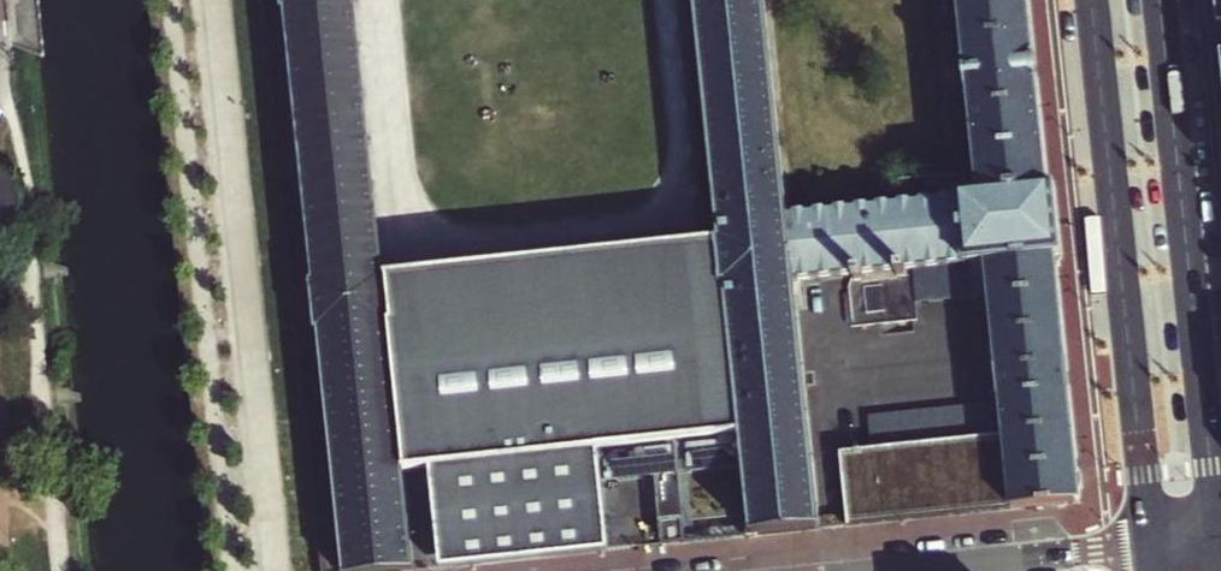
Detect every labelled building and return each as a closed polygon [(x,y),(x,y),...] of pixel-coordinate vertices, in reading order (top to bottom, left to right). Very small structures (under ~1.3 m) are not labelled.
[(347,570),(415,570),(404,471),(384,275),(355,0),(288,0),(347,570)] [(721,240),(743,435),(748,488),(729,490),(731,515),(683,519),(686,545),(822,530),(819,508),(1010,487),(1013,509),(1082,501),(1053,256),(1063,254),(1056,185),(1045,186),(1027,0),(696,0),(721,240)] [(18,213),(19,208),(20,202),(19,196),(18,191),(16,186),(14,182),(11,178),(7,174),(2,170),(0,170),(0,246),(6,248),(18,213)] [(743,435),(721,240),(384,275),(404,471),(432,468),(598,450),(743,435)] [(598,450),(432,468),(443,569),(610,551),(598,450)] [(686,545),(683,519),(659,521),(662,547),(686,545)]
